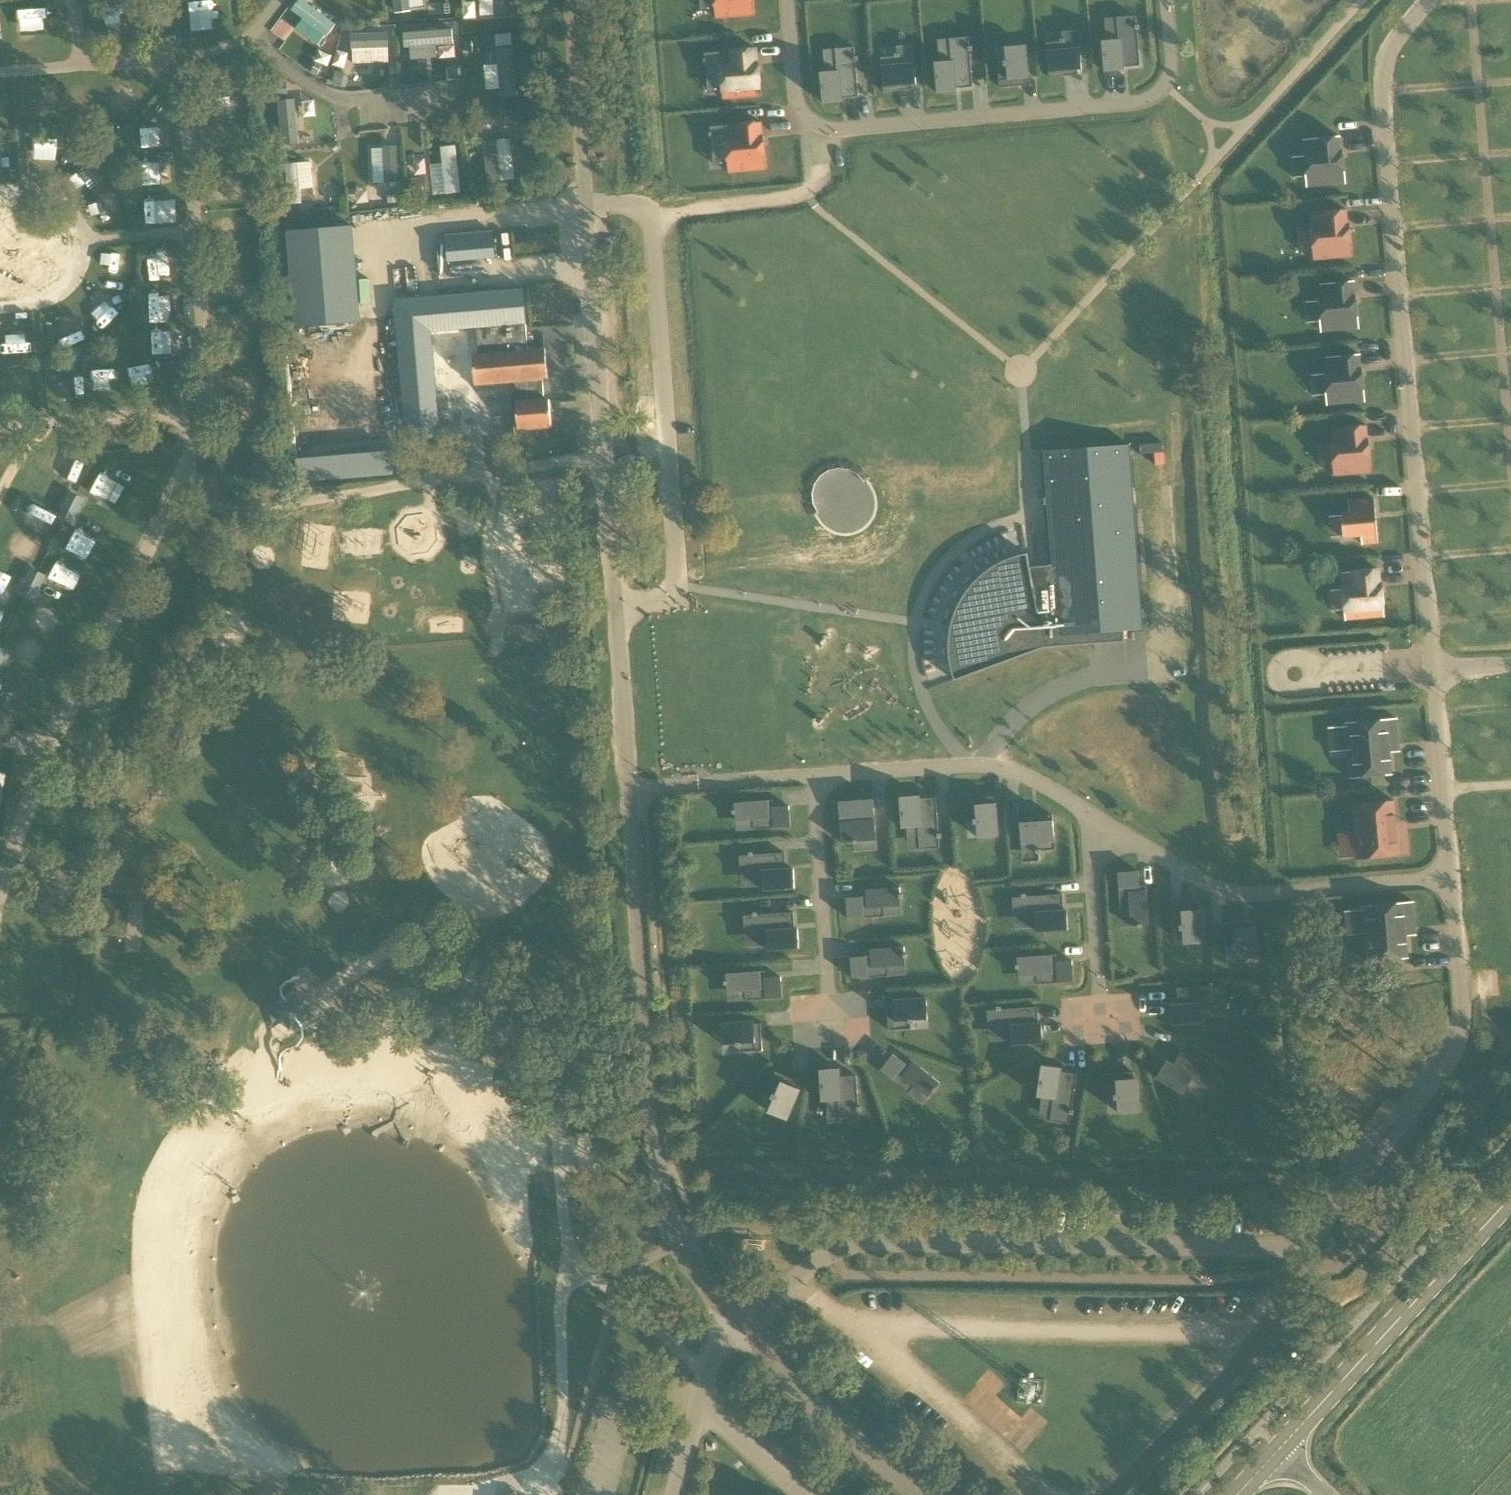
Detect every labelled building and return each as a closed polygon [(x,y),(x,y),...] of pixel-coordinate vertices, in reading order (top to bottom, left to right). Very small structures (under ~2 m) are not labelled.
[(213,21),(212,0),(191,0),(189,0),(190,23),(213,21)] [(333,24),(305,0),(293,0),(286,8),(299,19),(292,26),(315,45),(333,24)] [(390,11),(422,10),(421,0),(390,0),(390,11)] [(462,17),(508,15),(508,0),(475,0),(475,1),(461,1),(462,17)] [(715,18),(754,15),(753,0),(713,0),(715,18)] [(36,5),(11,6),(11,27),(37,26),(36,5)] [(103,9),(103,27),(128,26),(127,8),(103,9)] [(1101,41),(1104,72),(1123,70),(1123,67),(1140,65),(1137,30),(1140,30),(1139,25),(1136,25),(1135,16),(1116,17),(1118,40),(1101,41)] [(453,56),(452,29),(403,31),(404,59),(453,56)] [(349,32),(349,62),(388,61),(388,31),(349,32)] [(495,63),(481,63),(482,89),(498,88),(498,97),(515,96),(511,32),(493,33),(495,63)] [(951,61),(934,63),(937,93),(956,92),(956,89),(973,87),(969,51),(972,51),(972,46),(969,47),(968,37),(949,39),(951,61)] [(1046,43),(1049,77),(1064,76),(1063,71),(1082,70),(1079,40),(1065,42),(1065,39),(1060,39),(1060,42),(1046,43)] [(999,87),(1026,85),(1026,78),(1028,78),(1025,46),(1005,47),(1006,61),(1003,61),(1004,67),(1006,66),(1007,79),(999,80),(999,87)] [(837,71),(820,73),(823,103),(842,102),(842,98),(858,97),(855,61),(858,61),(858,57),(855,57),(854,47),(835,49),(837,71)] [(755,48),(720,51),(722,65),(719,66),(722,99),(761,96),(758,63),(756,63),(755,48)] [(894,57),(881,57),(883,92),(899,91),(898,86),(915,85),(914,55),(900,56),(900,54),(894,54),(894,57)] [(109,92),(110,111),(125,111),(124,92),(109,92)] [(52,97),(27,98),(28,118),(53,117),(52,97)] [(275,100),(277,141),(305,140),(304,99),(275,100)] [(510,124),(509,111),(497,111),(497,124),(510,124)] [(727,139),(725,139),(727,172),(766,170),(764,136),(762,137),(761,122),(727,124),(727,139)] [(160,125),(140,126),(141,146),(160,145),(160,125)] [(1305,154),(1307,187),(1346,183),(1343,150),(1341,151),(1340,136),(1304,139),(1305,154)] [(509,137),(481,139),(483,180),(511,178),(509,137)] [(369,145),(371,182),(398,181),(396,144),(369,145)] [(429,194),(457,192),(455,144),(437,145),(438,158),(410,159),(411,175),(428,174),(429,194)] [(76,156),(70,173),(88,179),(94,163),(76,156)] [(286,202),(299,202),(299,187),(310,187),(309,160),(285,161),(286,202)] [(142,183),(163,182),(162,162),(141,163),(142,183)] [(163,195),(142,198),(145,218),(166,214),(163,195)] [(1311,228),(1314,261),(1353,257),(1350,225),(1348,225),(1347,211),(1310,214),(1312,228),(1311,228)] [(296,329),(363,323),(354,226),(286,232),(296,329)] [(443,260),(492,258),(491,231),(442,232),(443,260)] [(145,279),(162,278),(161,261),(144,262),(145,279)] [(1318,299),(1321,332),(1359,328),(1356,295),(1355,296),(1354,281),(1321,284),(1322,298),(1318,299)] [(528,350),(524,291),(504,292),(396,302),(408,437),(440,435),(430,330),(477,326),(480,354),(472,355),(475,377),(476,382),(514,380),(518,430),(552,427),(550,400),(545,400),(543,379),(548,379),(546,349),(528,350)] [(148,297),(148,315),(166,315),(166,297),(148,297)] [(1325,372),(1328,405),(1366,402),(1363,369),(1362,369),(1361,355),(1327,358),(1329,372),(1325,372)] [(52,371),(53,390),(78,390),(77,370),(52,371)] [(1331,443),(1334,475),(1372,472),(1369,439),(1368,440),(1367,425),(1334,428),(1335,442),(1331,443)] [(1023,550),(1015,552),(1006,556),(996,562),(985,568),(978,575),(971,582),(967,588),(965,592),(962,596),(960,600),(958,605),(956,609),(954,614),(952,619),(951,624),(950,629),(949,634),(949,639),(949,644),(950,649),(950,654),(952,659),(953,664),(954,677),(955,681),(971,675),(1011,660),(1038,650),(1045,648),(1090,644),(1090,642),(1096,642),(1123,640),(1123,642),(1125,642),(1124,630),(1144,629),(1131,445),(1043,451),(1053,563),(1048,564),(1031,565),(1028,550),(1023,550)] [(293,481),(389,476),(388,451),(292,456),(293,481)] [(66,457),(58,474),(77,483),(85,466),(66,457)] [(819,512),(814,515),(826,528),(836,533),(847,535),(857,532),(867,526),(874,518),(877,507),(876,496),(868,481),(865,483),(859,475),(850,469),(839,467),(829,469),(820,475),(814,484),(813,495),(814,503),(819,512)] [(91,474),(87,490),(104,495),(108,479),(91,474)] [(64,490),(53,513),(70,521),(81,498),(64,490)] [(1342,513),(1344,538),(1362,536),(1362,544),(1378,543),(1374,498),(1349,501),(1350,512),(1342,513)] [(73,552),(81,533),(65,526),(57,545),(73,552)] [(73,591),(82,571),(53,558),(44,579),(73,591)] [(15,591),(33,599),(43,574),(25,566),(15,591)] [(1342,587),(1345,620),(1384,616),(1381,583),(1379,584),(1378,569),(1342,573),(1343,587),(1342,587)] [(1345,723),(1350,778),(1391,775),(1389,742),(1398,741),(1396,718),(1345,723)] [(918,827),(919,849),(939,848),(938,838),(941,838),(940,834),(938,834),(935,798),(919,799),(919,796),(899,797),(901,828),(918,827)] [(977,824),(978,838),(998,836),(996,803),(993,804),(993,797),(966,799),(967,807),(975,806),(976,819),(974,819),(974,824),(977,824)] [(838,801),(841,842),(853,841),(853,843),(856,843),(856,841),(875,840),(872,799),(838,801)] [(1394,800),(1352,804),(1357,860),(1409,855),(1407,832),(1397,833),(1394,800)] [(754,820),(754,829),(790,827),(789,806),(768,808),(768,801),(734,803),(735,810),(732,810),(733,814),(735,814),(735,821),(754,820)] [(1020,822),(1022,852),(1036,851),(1036,854),(1041,853),(1041,851),(1055,850),(1053,815),(1037,816),(1038,821),(1020,822)] [(740,875),(763,874),(764,890),(795,888),(793,868),(785,869),(784,853),(753,855),(753,852),(748,852),(748,855),(739,856),(740,875)] [(1130,908),(1131,926),(1138,926),(1138,928),(1142,928),(1142,925),(1149,925),(1146,891),(1140,892),(1138,871),(1118,873),(1120,908),(1130,908)] [(867,897),(846,898),(847,919),(883,916),(883,907),(901,905),(900,898),(903,898),(903,894),(900,895),(900,888),(866,890),(867,897)] [(1022,897),(1012,897),(1013,917),(1036,915),(1037,932),(1068,929),(1066,910),(1064,910),(1062,894),(1026,896),(1026,894),(1021,894),(1022,897)] [(1361,906),(1366,962),(1408,958),(1405,925),(1415,925),(1413,902),(1361,906)] [(1172,904),(1172,912),(1181,912),(1182,925),(1179,925),(1180,930),(1182,930),(1183,944),(1204,942),(1202,910),(1199,910),(1199,903),(1172,904)] [(794,929),(793,912),(757,915),(757,912),(753,912),(753,915),(743,916),(745,935),(767,934),(768,950),(799,948),(797,929),(794,929)] [(1235,949),(1236,962),(1257,961),(1255,928),(1252,928),(1252,922),(1225,923),(1225,931),(1234,930),(1235,943),(1232,944),(1233,949),(1235,949)] [(904,947),(870,949),(871,956),(850,958),(852,978),(888,976),(887,966),(905,965),(905,958),(907,958),(907,954),(904,954),(904,947)] [(1051,955),(1017,958),(1018,965),(1015,965),(1016,969),(1018,969),(1018,976),(1037,974),(1037,984),(1073,981),(1072,961),(1051,962),(1051,955)] [(760,976),(780,975),(779,965),(759,967),(760,976)] [(727,986),(727,992),(746,991),(746,1001),(782,998),(781,977),(760,979),(760,972),(726,975),(726,982),(724,982),(724,986),(727,986)] [(1171,1005),(1172,1024),(1203,1022),(1201,1005),(1224,1004),(1222,984),(1213,985),(1212,982),(1208,983),(1208,985),(1177,988),(1178,1004),(1171,1005)] [(894,1003),(887,1003),(888,1030),(896,1030),(896,1021),(909,1020),(909,1023),(914,1022),(914,1020),(927,1019),(926,998),(893,1000),(894,1003)] [(997,1010),(987,1010),(988,1030),(1011,1028),(1012,1045),(1042,1043),(1041,1024),(1038,1024),(1037,1007),(1001,1009),(1001,1007),(996,1007),(997,1010)] [(754,1022),(721,1024),(722,1045),(736,1044),(736,1047),(741,1046),(741,1044),(754,1043),(755,1052),(763,1051),(761,1024),(754,1025),(754,1022)] [(1208,1068),(1182,1051),(1173,1065),(1166,1061),(1156,1078),(1182,1094),(1191,1080),(1210,1091),(1220,1075),(1212,1070),(1213,1068),(1210,1065),(1208,1068)] [(893,1054),(880,1070),(908,1093),(914,1085),(929,1097),(933,1092),(935,1093),(937,1090),(935,1088),(940,1083),(914,1062),(909,1067),(893,1054)] [(1061,1069),(1041,1066),(1037,1096),(1053,1098),(1050,1121),(1069,1123),(1071,1114),(1073,1114),(1074,1110),(1071,1110),(1077,1074),(1060,1072),(1061,1069)] [(839,1069),(819,1071),(822,1101),(838,1100),(840,1122),(859,1121),(859,1111),(861,1111),(861,1107),(858,1107),(856,1076),(839,1077),(839,1069)] [(773,1099),(768,1112),(787,1120),(799,1090),(797,1089),(800,1082),(775,1072),(772,1079),(780,1083),(775,1094),(773,1093),(771,1098),(773,1099)] [(1134,1072),(1107,1074),(1107,1081),(1116,1081),(1117,1094),(1114,1094),(1114,1099),(1117,1099),(1118,1113),(1138,1111),(1137,1079),(1134,1079),(1134,1072)]
